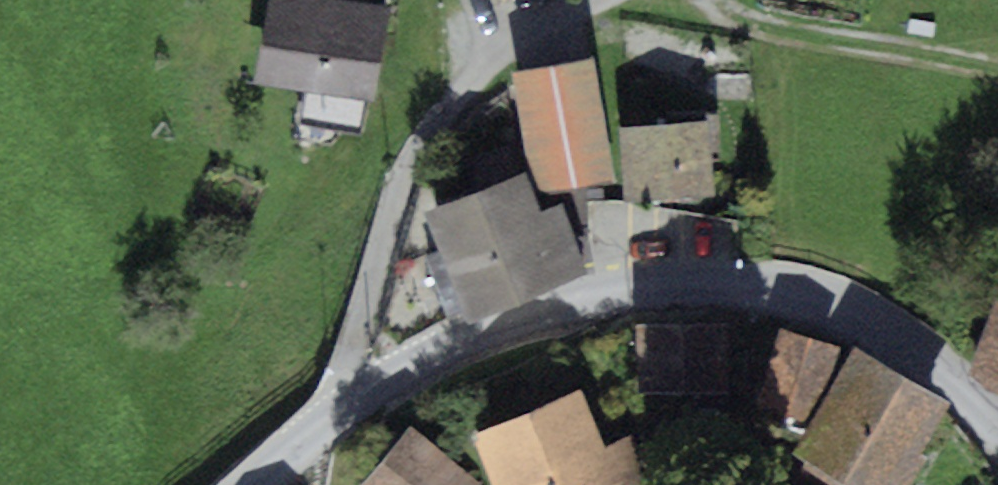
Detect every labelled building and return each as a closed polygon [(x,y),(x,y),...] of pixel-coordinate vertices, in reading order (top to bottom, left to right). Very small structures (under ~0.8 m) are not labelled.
[(347,0),(270,0),(254,82),(305,91),(299,122),(363,134),(387,7),(347,0)] [(594,59),(512,72),(531,192),(613,179),(594,59)] [(708,121),(620,126),(623,201),(712,196),(708,121)] [(522,172),(425,210),(468,321),(590,274),(562,202),(537,212),(522,172)] [(997,296),(965,378),(997,391),(997,296)] [(726,324),(634,323),(634,383),(725,383),(726,324)] [(839,346),(779,329),(756,404),(810,421),(830,388),(839,346)] [(854,347),(830,388),(810,421),(791,452),(847,484),(912,484),(929,456),(921,452),(950,404),(854,347)] [(474,433),(495,484),(639,484),(621,441),(602,448),(579,390),(474,433)] [(409,423),(358,484),(479,484),(481,483),(409,423)]
